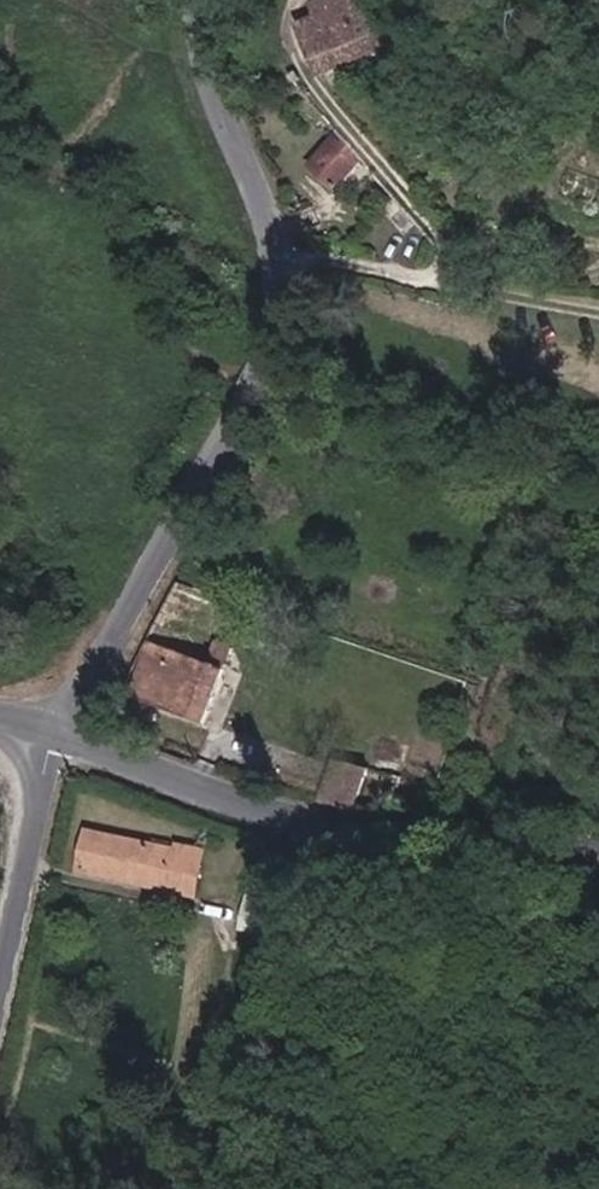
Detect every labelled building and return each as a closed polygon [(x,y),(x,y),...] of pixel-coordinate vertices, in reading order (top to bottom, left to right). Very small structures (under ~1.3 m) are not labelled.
[(376,8),(358,16),(350,0),(322,0),(325,11),(302,21),(326,74),(397,44),(382,17),(376,8)] [(358,16),(376,8),(372,0),(350,0),(358,16)] [(338,186),(363,157),(341,128),(312,162),(338,186)] [(203,659),(222,665),(228,646),(210,640),(203,659)] [(215,684),(222,665),(203,659),(150,641),(133,694),(203,717),(215,684)] [(242,671),(222,665),(215,684),(235,691),(242,671)] [(320,808),(355,815),(366,767),(339,759),(320,808)] [(176,849),(91,831),(82,874),(190,898),(195,876),(189,876),(196,847),(177,843),(176,849)] [(259,888),(257,897),(265,898),(267,891),(259,888)] [(238,929),(269,936),(275,912),(243,904),(238,929)]
